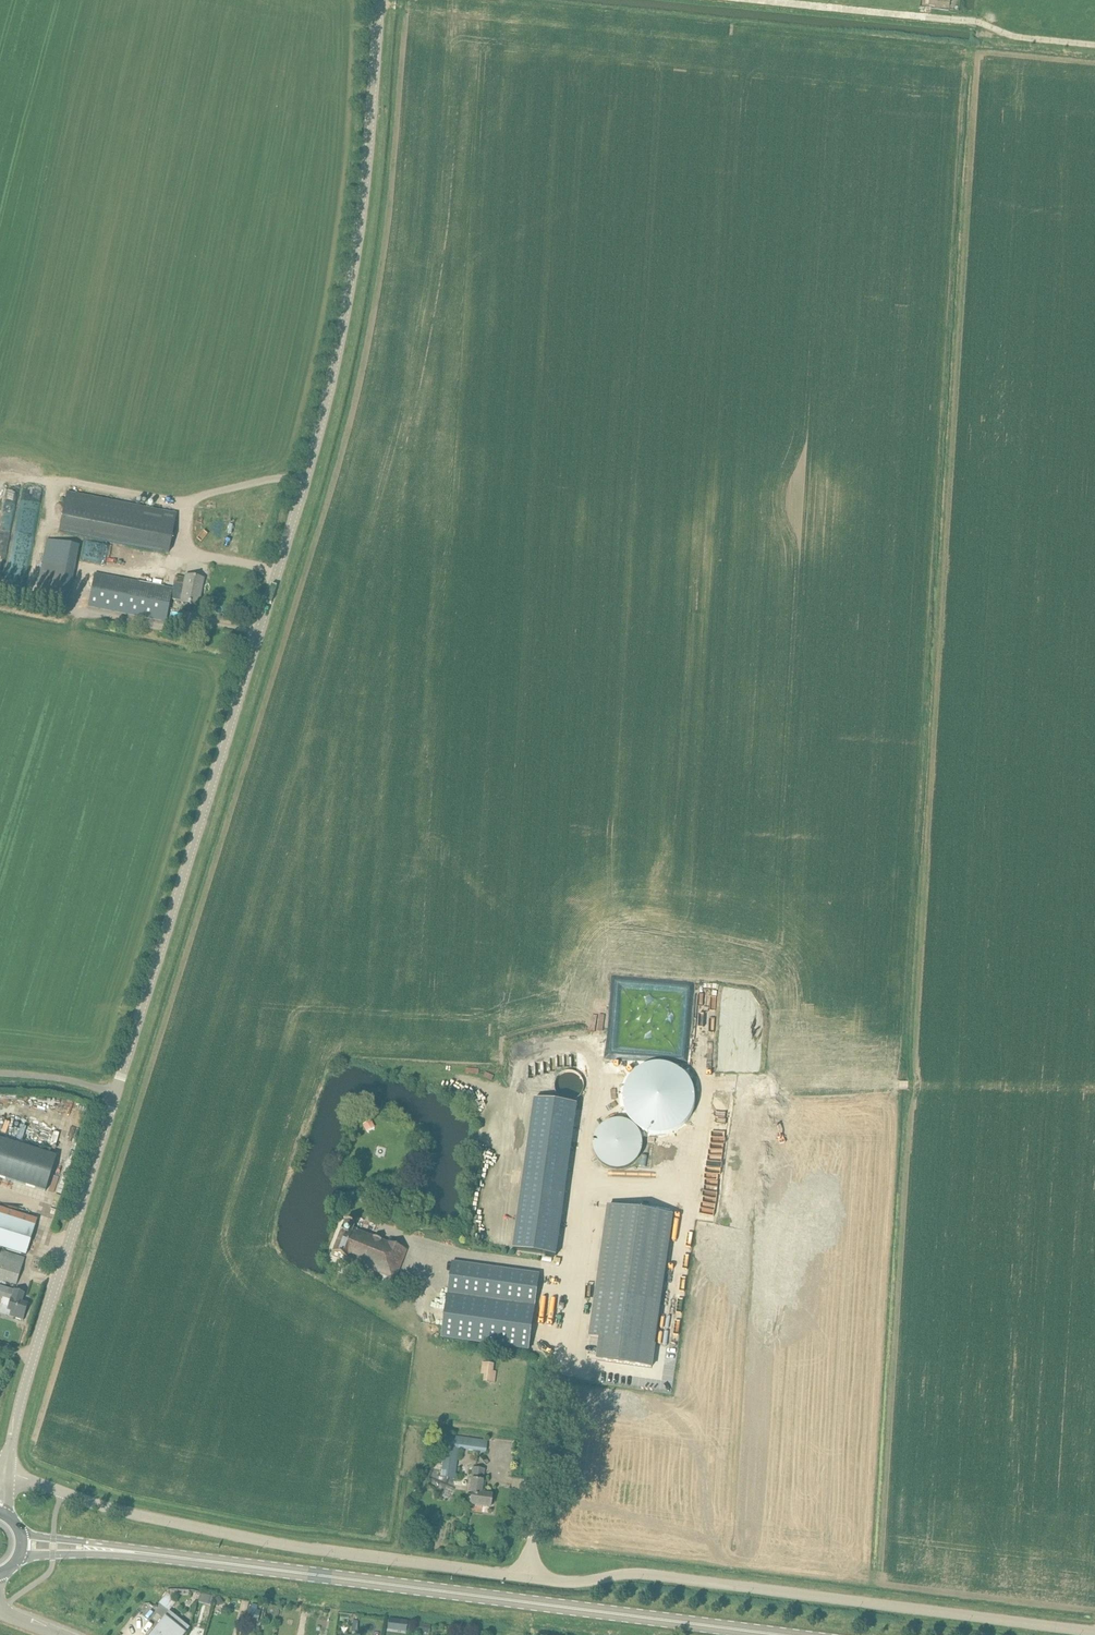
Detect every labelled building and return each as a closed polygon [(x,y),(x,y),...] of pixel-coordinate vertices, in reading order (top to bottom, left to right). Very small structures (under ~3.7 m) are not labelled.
[(66,492),(59,532),(168,553),(176,514),(66,492)] [(35,599),(67,606),(77,559),(91,562),(94,549),(46,540),(35,599)] [(114,548),(113,558),(127,559),(127,549),(114,548)] [(158,564),(168,568),(171,559),(160,556),(158,564)] [(88,607),(155,620),(166,622),(170,600),(181,602),(198,606),(203,579),(185,575),(184,578),(167,574),(167,576),(138,571),(136,582),(95,574),(88,607)] [(618,1061),(617,1074),(634,1075),(634,1062),(618,1061)] [(581,1075),(580,1075),(579,1074),(578,1073),(576,1072),(575,1071),(574,1071),(572,1071),(571,1071),(569,1071),(567,1071),(566,1071),(564,1071),(563,1072),(562,1073),(560,1074),(559,1075),(558,1076),(557,1077),(557,1079),(556,1080),(555,1081),(555,1083),(555,1084),(555,1085),(555,1087),(555,1088),(555,1089),(556,1090),(556,1091),(557,1093),(558,1094),(559,1095),(560,1096),(561,1097),(562,1098),(564,1099),(565,1099),(567,1100),(568,1100),(570,1100),(571,1100),(573,1100),(574,1099),(576,1099),(577,1098),(578,1097),(580,1096),(581,1095),(582,1094),(583,1093),(583,1091),(584,1090),(584,1088),(584,1087),(585,1085),(584,1084),(584,1082),(584,1081),(583,1079),(583,1078),(582,1077),(581,1075)] [(636,1107),(635,1113),(636,1120),(638,1126),(643,1132),(649,1136),(655,1138),(662,1138),(669,1137),(675,1133),(680,1129),(680,1128),(684,1121),(685,1113),(684,1107),(682,1101),(678,1096),(673,1092),(668,1089),(662,1088),(654,1089),(647,1092),(642,1096),(638,1101),(636,1107)] [(593,1146),(595,1152),(598,1158),(602,1163),(607,1166),(614,1168),(620,1169),(627,1167),(632,1164),(637,1160),(641,1154),(642,1148),(643,1141),(641,1135),(638,1129),(634,1125),(628,1121),(622,1119),(616,1119),(609,1121),(604,1124),(599,1128),(595,1133),(593,1140),(593,1146)] [(367,1132),(375,1128),(371,1120),(362,1124),(367,1132)] [(57,1156),(0,1139),(0,1177),(45,1192),(57,1156)] [(590,1337),(601,1338),(598,1360),(652,1367),(673,1215),(609,1206),(590,1337)] [(33,1234),(37,1219),(0,1207),(0,1280),(16,1285),(25,1258),(1,1251),(2,1247),(26,1255),(33,1234)] [(345,1221),(331,1255),(394,1280),(406,1251),(373,1238),(352,1230),(354,1225),(345,1221)] [(442,1338),(529,1350),(540,1274),(453,1262),(442,1338)] [(28,1305),(21,1303),(24,1294),(0,1286),(0,1299),(2,1300),(0,1306),(1,1307),(2,1305),(8,1308),(7,1310),(15,1313),(14,1317),(23,1320),(28,1305)] [(480,1362),(479,1373),(484,1374),(483,1381),(497,1383),(499,1372),(493,1372),(494,1364),(480,1362)] [(441,1478),(453,1480),(457,1449),(486,1453),(487,1442),(446,1436),(441,1478)] [(490,1507),(492,1496),(484,1495),(485,1489),(481,1489),(484,1470),(473,1468),(470,1493),(471,1494),(469,1504),(490,1507)] [(193,1591),(189,1596),(205,1604),(209,1595),(199,1592),(198,1595),(193,1591)] [(169,1612),(178,1602),(167,1593),(159,1603),(169,1612)] [(219,1596),(213,1600),(218,1607),(224,1603),(219,1596)] [(249,1608),(246,1620),(257,1623),(260,1611),(257,1610),(258,1605),(252,1604),(251,1608),(249,1608)] [(137,1610),(132,1617),(134,1619),(140,1613),(137,1610)] [(185,1634),(165,1618),(151,1634),(184,1634),(185,1634)] [(429,1633),(430,1625),(423,1624),(422,1632),(429,1633)]
